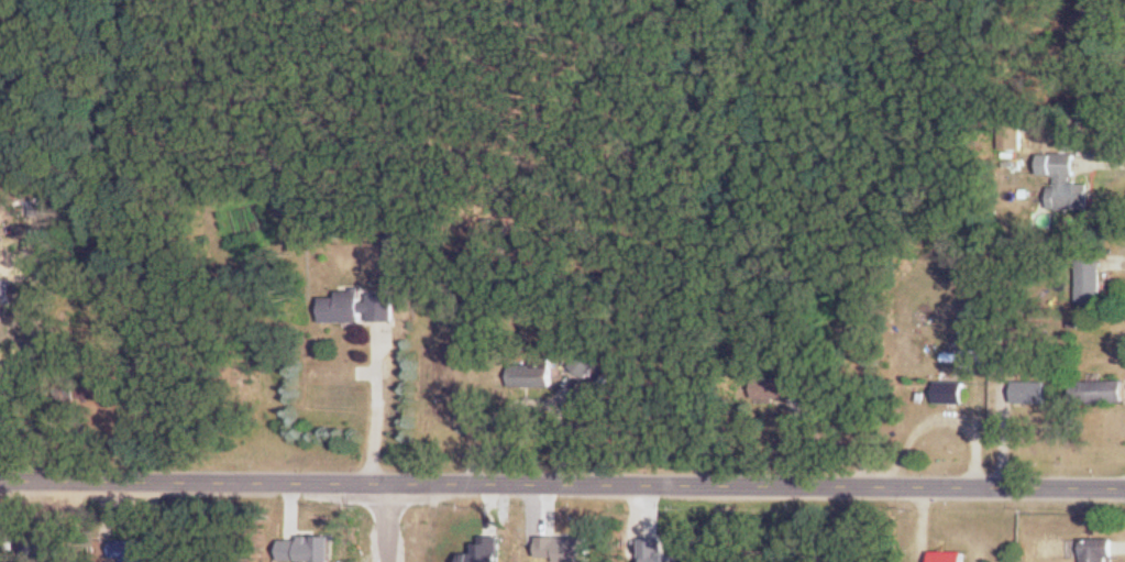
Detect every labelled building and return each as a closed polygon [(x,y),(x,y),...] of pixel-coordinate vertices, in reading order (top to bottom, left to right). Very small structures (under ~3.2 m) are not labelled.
[(1050,210),(1089,210),(1089,183),(1074,183),(1074,154),(1050,154),(1050,210)] [(1101,253),(1073,253),(1073,304),(1101,304),(1101,253)] [(394,291),(339,291),(339,296),(324,296),(324,321),(394,321),(394,291)] [(596,364),(580,352),(571,366),(586,377),(596,364)] [(815,398),(815,378),(753,378),(753,398),(815,398)] [(1123,402),(1123,380),(1073,380),(1073,402),(1123,402)] [(1046,403),(1046,381),(1013,381),(1013,403),(1046,403)] [(965,403),(965,382),(935,382),(935,403),(965,403)] [(1112,538),(1083,538),(1083,561),(1112,561),(1112,538)] [(147,539),(115,539),(115,561),(147,561),(147,539)] [(931,552),(931,561),(965,561),(965,552),(931,552)]
